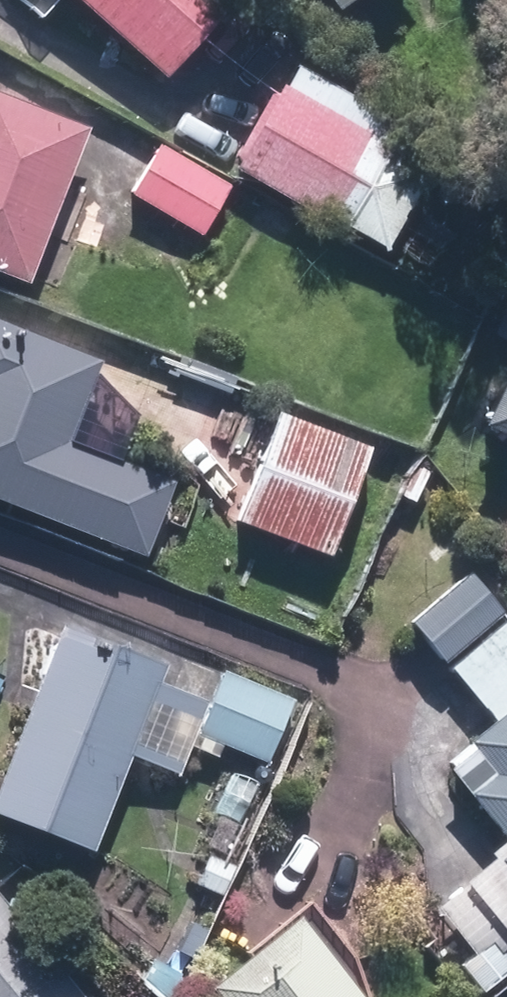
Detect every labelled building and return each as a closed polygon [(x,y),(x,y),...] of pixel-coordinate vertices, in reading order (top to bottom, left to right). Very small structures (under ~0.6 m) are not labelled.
[(209,0),(79,0),(142,65),(209,0)] [(324,18),(347,0),(310,0),(324,18)] [(382,256),(422,169),(273,102),(234,188),(382,256)] [(77,135),(0,106),(0,275),(22,283),(77,135)] [(118,208),(196,238),(216,188),(138,157),(118,208)] [(29,521),(31,518),(141,559),(167,488),(57,447),(89,364),(0,331),(0,510),(29,521)] [(465,432),(506,450),(506,334),(465,432)] [(323,563),(364,456),(268,419),(227,526),(323,563)] [(400,625),(431,664),(492,616),(462,577),(400,625)] [(202,705),(148,684),(155,667),(48,626),(0,750),(0,825),(82,856),(119,760),(172,781),(202,705)] [(291,707),(221,679),(198,735),(269,763),(291,707)] [(456,746),(483,778),(459,798),(506,855),(491,867),(506,886),(506,704),(456,746)] [(0,918),(0,996),(66,996),(0,918)] [(195,995),(197,996),(346,996),(339,989),(285,922),(195,995)]
